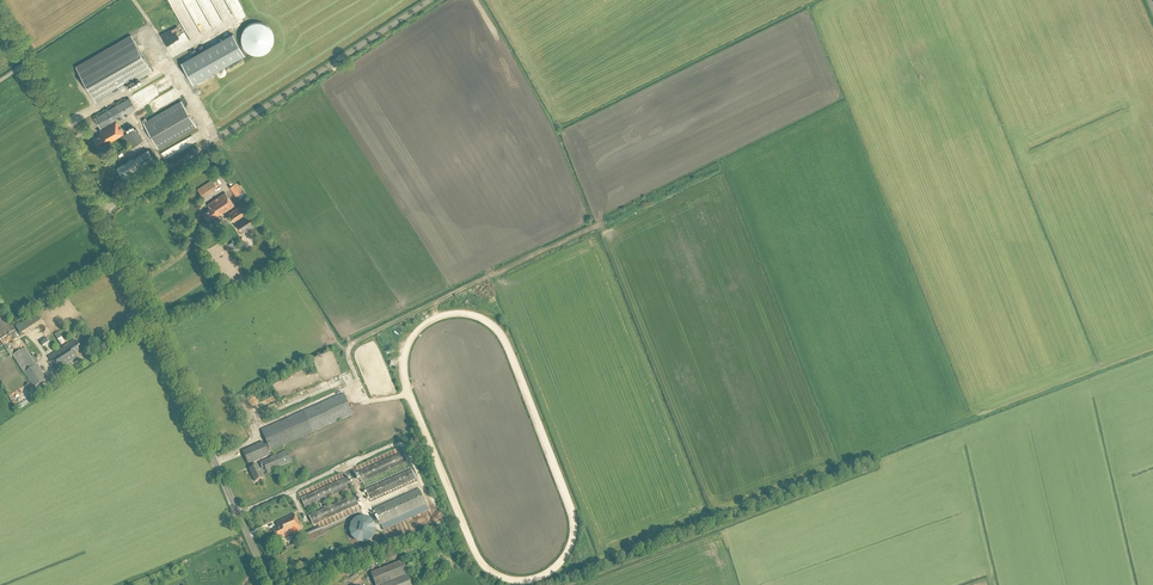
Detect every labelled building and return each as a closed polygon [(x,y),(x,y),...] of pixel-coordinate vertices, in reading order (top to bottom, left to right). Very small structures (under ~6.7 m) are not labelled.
[(179,15),(191,9),(193,14),(205,8),(207,12),(216,7),(219,12),(230,7),(227,0),(172,0),(179,15)] [(246,24),(247,51),(276,51),(276,27),(259,28),(259,23),(246,24)] [(193,84),(245,54),(233,32),(181,62),(193,84)] [(151,70),(137,46),(131,35),(76,66),(82,77),(96,101),(151,70)] [(151,85),(133,94),(137,103),(142,100),(143,102),(156,95),(151,85)] [(106,142),(107,143),(123,134),(130,146),(142,139),(135,127),(124,133),(116,119),(135,108),(129,97),(94,117),(101,128),(99,129),(101,134),(93,138),(98,147),(106,142)] [(181,100),(143,122),(158,148),(196,126),(181,100)] [(148,149),(132,158),(117,167),(124,180),(155,162),(148,149)] [(215,176),(199,186),(203,194),(220,185),(215,176)] [(245,195),(236,182),(229,186),(235,195),(237,194),(239,199),(245,195)] [(234,205),(225,192),(208,203),(211,208),(203,213),(208,220),(215,215),(216,216),(220,213),(221,214),(234,205)] [(241,204),(228,213),(234,221),(246,212),(241,204)] [(240,230),(254,221),(250,214),(236,223),(240,230)] [(36,314),(21,325),(25,331),(40,320),(36,314)] [(81,350),(75,341),(49,358),(57,371),(78,358),(75,354),(81,350)] [(25,348),(13,356),(34,389),(46,381),(25,348)] [(271,451),(352,415),(343,394),(261,430),(267,444),(264,446),(262,442),(242,451),(249,465),(250,465),(251,469),(249,470),(255,482),(263,478),(258,466),(255,468),(253,463),(268,456),(267,453),(271,451)] [(291,463),(286,451),(274,457),(270,458),(259,463),(262,469),(265,467),(268,474),(276,470),(281,468),(281,467),(291,463)] [(403,453),(358,474),(362,483),(407,462),(403,453)] [(411,471),(365,491),(369,500),(415,480),(411,471)] [(347,479),(301,499),(305,508),(351,488),(347,479)] [(419,490),(374,510),(383,531),(428,511),(419,490)] [(355,496),(309,517),(313,525),(358,505),(355,496)] [(279,529),(273,531),(277,540),(283,537),(284,538),(302,530),(295,515),(277,523),(279,529)] [(366,519),(362,518),(359,519),(355,521),(352,524),(350,528),(350,532),(351,536),(353,539),(356,542),(360,543),(365,543),(369,542),(372,539),(374,536),(375,532),(375,528),(373,524),(370,521),(366,519)] [(321,528),(304,535),(308,543),(325,536),(321,528)] [(402,561),(371,574),(375,584),(412,584),(402,561)] [(332,578),(335,583),(347,577),(344,572),(332,578)]
